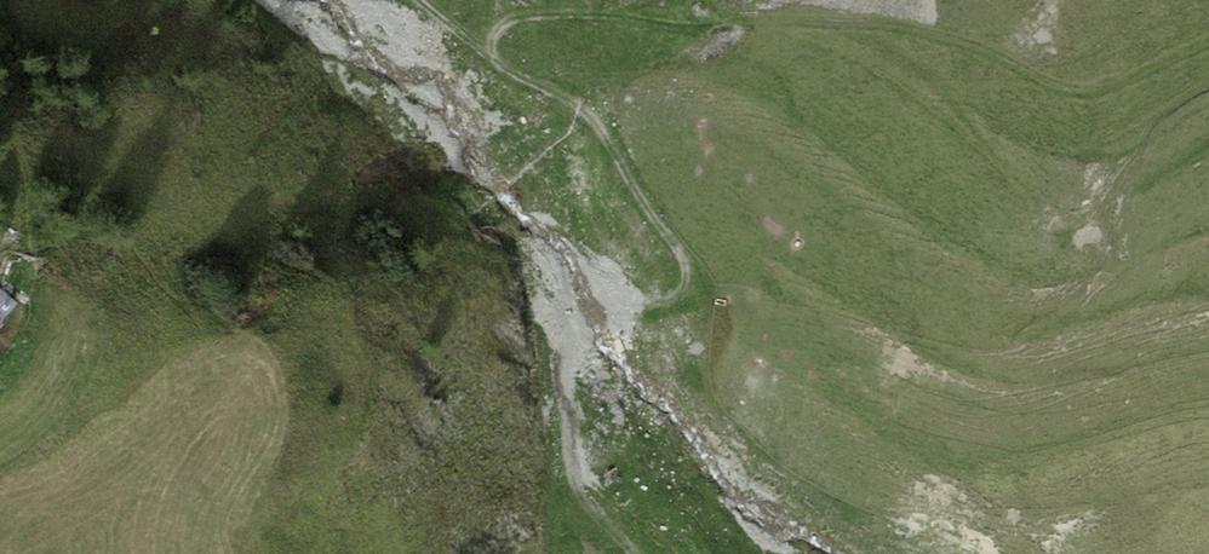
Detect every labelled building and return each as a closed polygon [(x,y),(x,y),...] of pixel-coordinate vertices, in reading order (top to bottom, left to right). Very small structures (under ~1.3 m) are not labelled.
[(16,303),(0,289),(0,322),(16,303)]
